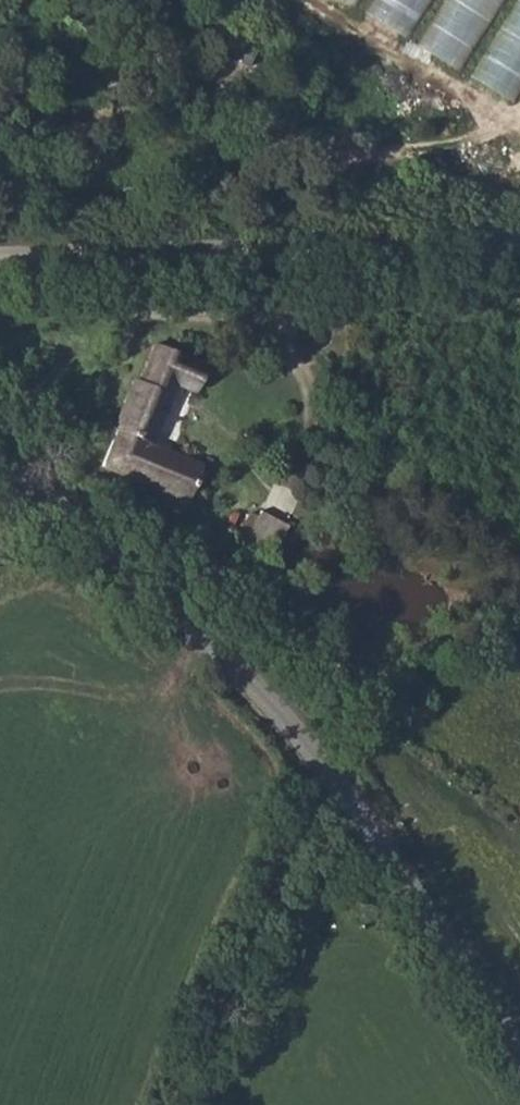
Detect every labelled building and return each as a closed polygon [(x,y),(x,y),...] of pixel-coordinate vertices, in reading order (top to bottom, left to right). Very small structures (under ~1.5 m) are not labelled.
[(370,8),(374,0),(354,0),(370,8)] [(370,12),(412,37),(434,0),(377,0),(370,12)] [(424,45),(465,70),(506,0),(450,0),(424,45)] [(519,102),(519,3),(477,77),(519,102)] [(115,426),(95,464),(156,496),(152,504),(169,514),(194,469),(144,440),(157,420),(177,382),(197,391),(207,370),(159,346),(113,425),(115,426)] [(233,540),(206,568),(226,590),(255,562),(233,540)]
